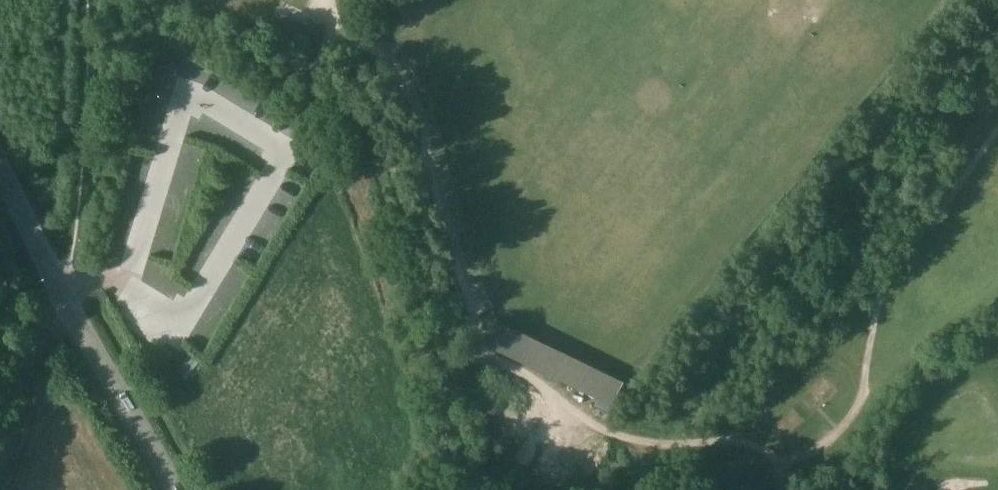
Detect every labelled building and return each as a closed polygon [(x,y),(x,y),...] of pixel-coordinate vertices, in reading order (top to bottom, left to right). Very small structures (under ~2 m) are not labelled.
[(286,16),(276,37),(294,45),(304,24),(286,16)] [(316,48),(326,27),(309,18),(298,40),(316,48)] [(620,380),(492,322),(481,346),(609,404),(620,380)]
